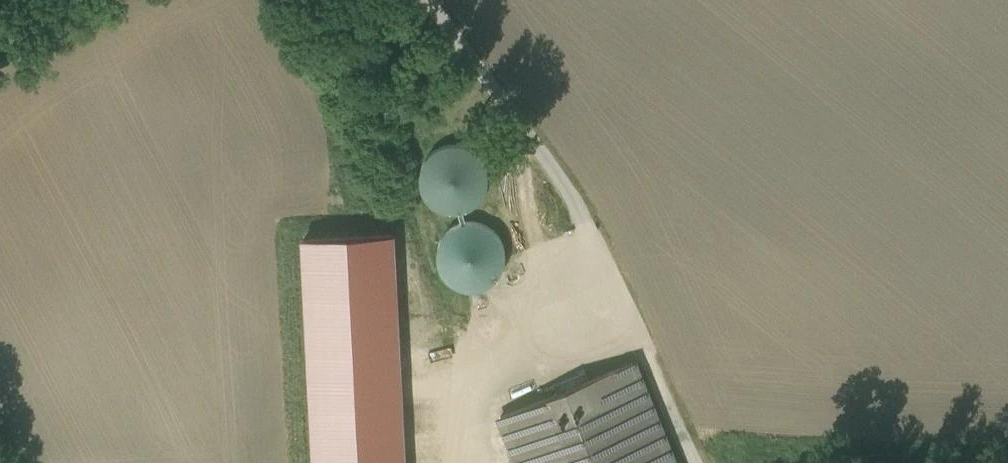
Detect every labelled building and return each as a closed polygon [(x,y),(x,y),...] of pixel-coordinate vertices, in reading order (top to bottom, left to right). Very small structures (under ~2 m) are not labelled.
[(479,206),(488,149),(433,141),(424,197),(479,206)] [(502,267),(505,254),(502,241),(494,230),(483,223),(470,221),(457,224),(446,231),(439,243),(436,256),(439,269),(447,280),(458,287),(471,289),(484,286),(495,279),(502,267)] [(500,414),(520,462),(673,462),(632,361),(500,414)]
